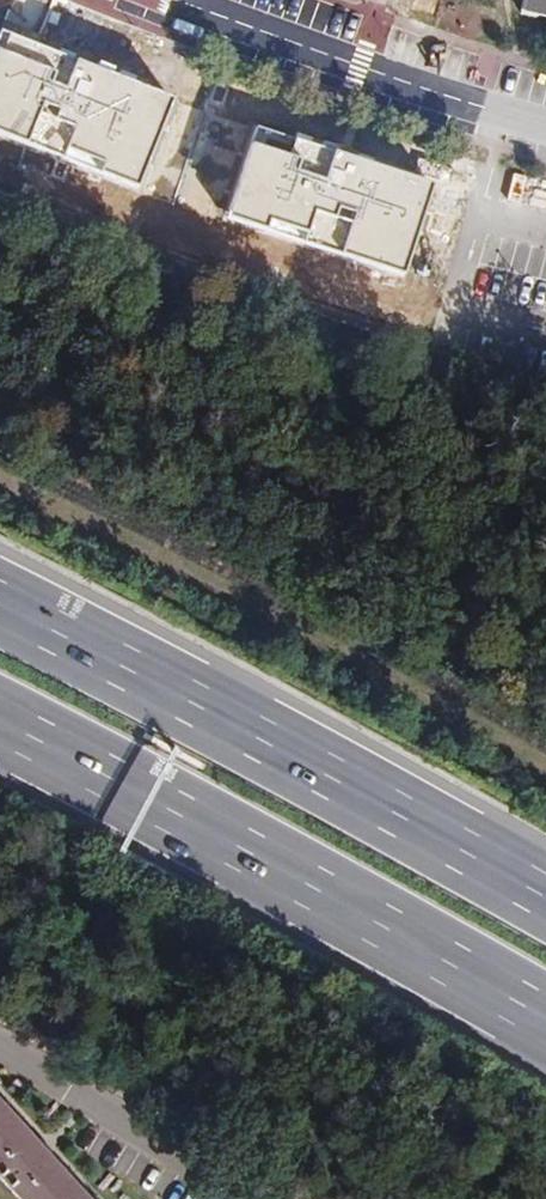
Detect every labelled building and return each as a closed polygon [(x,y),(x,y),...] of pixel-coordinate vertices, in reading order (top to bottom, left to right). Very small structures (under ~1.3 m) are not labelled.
[(521,13),(545,19),(545,0),(524,0),(521,13)] [(0,32),(0,142),(130,192),(167,96),(0,32)] [(431,185),(243,124),(211,222),(399,283),(431,185)] [(44,1156),(50,1150),(44,1144),(38,1138),(33,1142),(0,1106),(0,1183),(14,1198),(84,1198),(44,1156)]
